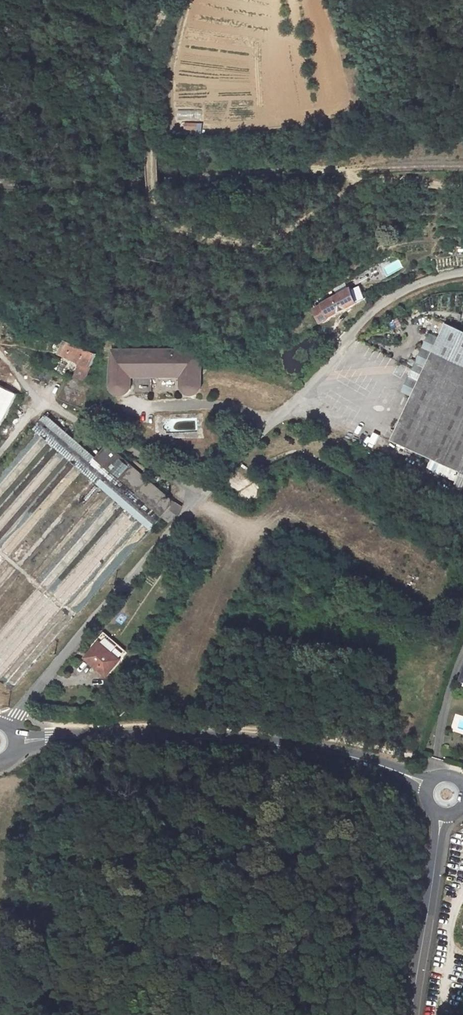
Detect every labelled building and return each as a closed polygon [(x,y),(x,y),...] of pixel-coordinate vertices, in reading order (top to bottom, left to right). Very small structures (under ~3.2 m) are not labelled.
[(350,276),(354,284),(377,271),(371,263),(350,276)] [(349,290),(313,310),(322,323),(325,322),(328,317),(363,299),(357,287),(350,291),(349,290)] [(298,335),(292,324),(278,332),(283,341),(298,335)] [(389,444),(457,476),(449,491),(462,498),(462,336),(446,328),(389,444)] [(47,334),(38,353),(54,361),(57,356),(63,341),(47,334)] [(175,347),(175,357),(181,357),(181,339),(173,339),(173,347),(175,347)] [(175,357),(108,355),(106,392),(107,395),(109,397),(111,399),(113,400),(116,401),(119,401),(121,400),(124,398),(125,396),(127,394),(128,376),(179,376),(178,393),(179,395),(180,397),(182,399),(185,400),(188,401),(190,401),(193,400),(195,398),(197,396),(197,393),(199,357),(181,357),(175,357)] [(75,363),(68,384),(79,388),(88,369),(75,363)] [(394,373),(399,376),(403,366),(398,364),(394,373)] [(79,388),(68,384),(62,407),(65,408),(64,412),(70,414),(71,410),(83,412),(88,391),(79,388)] [(18,393),(0,385),(0,435),(18,393)] [(0,468),(0,689),(4,693),(167,507),(167,499),(104,443),(90,457),(43,419),(0,468)] [(113,644),(104,637),(98,645),(108,652),(113,644)] [(85,662),(104,676),(117,659),(122,652),(113,644),(108,652),(98,645),(85,662)]
